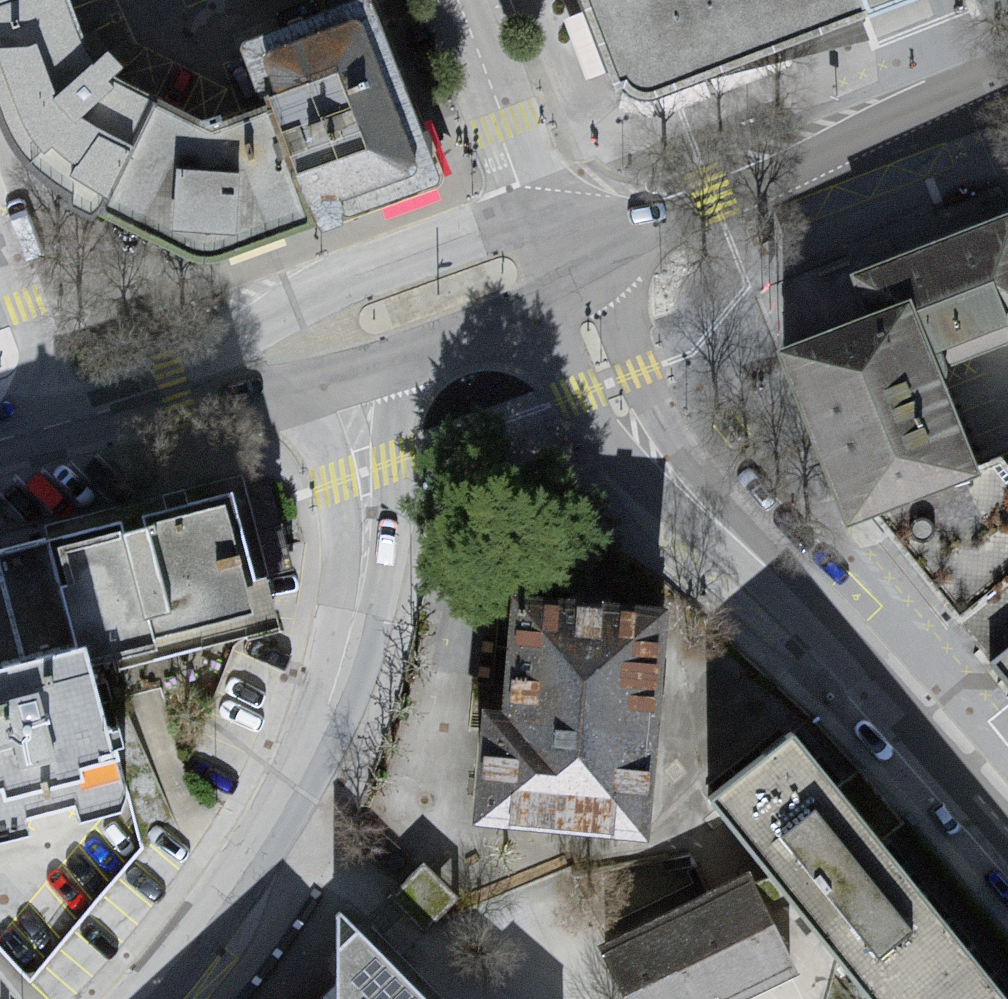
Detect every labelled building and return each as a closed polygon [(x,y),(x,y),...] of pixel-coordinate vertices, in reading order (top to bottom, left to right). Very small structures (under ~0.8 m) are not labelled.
[(0,11),(0,97),(8,118),(25,158),(40,176),(59,191),(79,203),(98,217),(159,107),(135,100),(118,87),(100,70),(84,42),(73,17),(68,0),(38,0),(0,11)] [(621,106),(632,103),(641,99),(651,96),(663,92),(873,18),(866,0),(583,0),(621,106)] [(873,18),(925,0),(866,0),(873,18)] [(373,10),(243,60),(266,119),(308,230),(438,180),(373,10)] [(194,126),(159,107),(98,217),(171,250),(206,265),(224,260),(308,230),(266,119),(240,127),(224,135),(214,140),(211,134),(194,126)] [(860,325),(909,308),(937,378),(1007,351),(1007,222),(845,284),(860,325)] [(860,325),(775,355),(848,534),(870,525),(974,473),(937,378),(909,308),(860,325)] [(870,525),(990,673),(1007,659),(1007,467),(1002,459),(974,473),(870,525)] [(88,644),(94,667),(282,623),(249,485),(0,549),(0,666),(88,644)] [(659,591),(494,576),(477,816),(644,831),(659,591)] [(0,666),(0,850),(38,845),(35,826),(84,816),(87,831),(128,821),(134,816),(134,797),(94,667),(88,644),(0,666)] [(990,673),(1007,695),(1007,659),(990,673)] [(703,786),(761,855),(837,945),(883,998),(1007,998),(1007,996),(777,723),(703,786)] [(594,931),(626,998),(717,998),(837,945),(761,855),(594,931)] [(429,856),(395,888),(428,922),(462,890),(429,856)] [(337,923),(338,998),(421,998),(337,923)]
